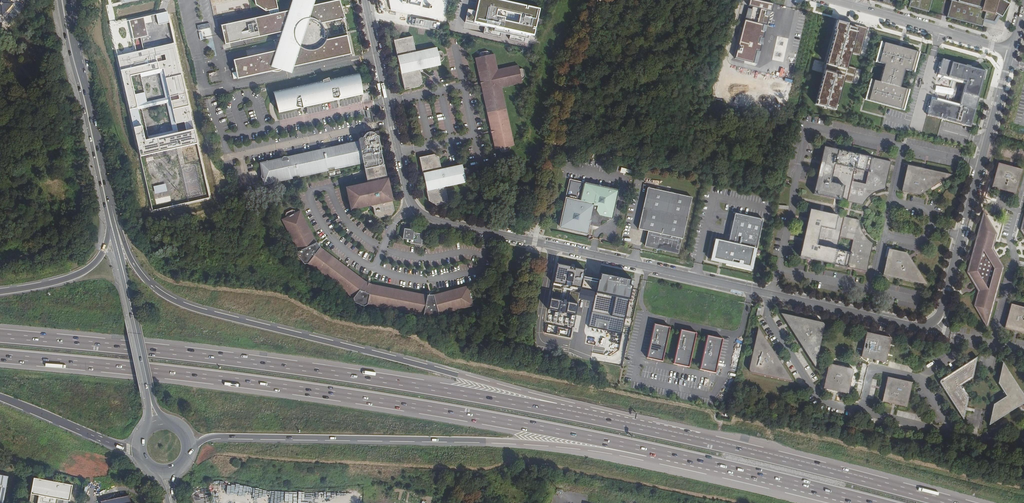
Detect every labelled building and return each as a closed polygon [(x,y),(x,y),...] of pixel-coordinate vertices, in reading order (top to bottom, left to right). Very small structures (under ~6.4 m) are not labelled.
[(2,22),(19,2),(16,0),(0,0),(0,20),(2,22)] [(204,22),(212,20),(207,0),(203,0),(199,1),(204,22)] [(284,31),(283,30),(285,30),(283,35),(279,50),(233,60),(237,78),(272,71),(275,71),(277,71),(280,71),(282,69),(284,68),(285,67),(286,65),(287,63),(291,64),(290,67),(324,60),(349,54),(345,35),(325,39),(326,37),(326,36),(326,33),(326,31),(326,30),(325,28),(324,26),(323,24),(322,23),(342,18),(338,0),(335,0),(313,5),(289,9),(279,11),(277,0),(255,0),(256,3),(266,10),(269,10),(270,14),(221,25),(225,43),(284,31)] [(289,9),(313,5),(315,0),(292,0),(289,9)] [(391,10),(443,21),(447,0),(389,0),(391,10)] [(476,11),(468,9),(465,22),(485,26),(484,30),(484,34),(500,37),(501,33),(510,35),(509,39),(524,43),(526,35),(534,37),(538,18),(540,9),(498,0),(479,0),(476,11)] [(731,61),(753,67),(770,6),(749,0),(748,0),(731,61)] [(907,9),(927,15),(931,0),(909,0),(907,9)] [(950,3),(945,20),(980,30),(983,23),(992,25),(1006,0),(939,0),(950,3)] [(169,22),(166,12),(162,13),(156,14),(159,25),(169,22)] [(141,38),(148,36),(145,23),(152,22),(151,15),(129,20),(134,39),(141,38)] [(805,19),(797,59),(805,60),(812,21),(805,19)] [(860,56),(867,28),(838,20),(824,73),(815,104),(835,110),(843,81),(852,83),(856,68),(847,66),(851,53),(860,56)] [(412,37),(395,41),(406,90),(419,87),(423,84),(420,71),(442,66),(441,63),(443,61),(444,59),(445,58),(445,57),(445,55),(444,53),(443,52),(441,50),(440,50),(438,50),(437,46),(415,51),(412,37)] [(919,52),(881,42),(875,62),(884,64),(879,82),(870,79),(864,100),(887,106),(903,111),(909,90),(900,87),(904,70),(913,72),(919,52)] [(136,52),(117,56),(140,156),(197,143),(174,43),(143,50),(136,52)] [(489,114),(508,110),(503,87),(524,82),(523,79),(526,78),(527,77),(528,76),(528,74),(528,73),(527,71),(527,70),(525,68),(523,67),(521,67),(520,64),(499,69),(495,53),(490,54),(489,50),(479,53),(480,56),(476,57),(481,81),(489,114)] [(976,68),(942,59),(938,75),(965,82),(959,105),(931,98),(927,115),(970,127),(971,122),(983,79),(982,79),(982,77),(983,77),(985,70),(978,68),(978,69),(976,69),(976,68)] [(163,69),(140,74),(141,77),(160,73),(165,98),(147,102),(145,92),(134,94),(138,110),(166,103),(173,130),(148,136),(149,140),(178,133),(176,124),(163,69)] [(336,99),(340,97),(358,94),(354,74),(330,79),(322,82),(322,81),(275,91),(272,95),(274,97),(272,98),(274,104),(275,104),(277,111),(297,107),(302,108),(306,105),(332,99),(336,99)] [(515,145),(508,110),(489,114),(496,149),(499,148),(500,151),(502,153),(509,151),(510,149),(510,146),(515,145)] [(361,140),(359,141),(324,148),(328,169),(329,168),(331,167),(332,167),(333,168),(362,162),(363,162),(364,169),(384,164),(380,144),(380,141),(381,137),(372,138),(371,130),(362,133),(363,135),(363,136),(363,137),(362,139),(361,140)] [(877,189),(880,189),(883,188),(889,161),(825,147),(815,193),(849,201),(861,203),(863,200),(865,197),(868,195),(871,193),(874,191),(877,189)] [(324,148),(288,156),(260,162),(261,168),(261,169),(261,172),(261,175),(261,174),(263,176),(263,179),(264,183),(293,177),(294,176),(296,175),(298,176),(328,169),(324,148)] [(435,154),(421,157),(430,199),(438,205),(450,202),(446,188),(467,183),(466,179),(468,178),(470,176),(471,175),(471,173),(470,171),(470,170),(469,169),(467,168),(466,168),(464,168),(463,164),(442,168),(440,157),(435,154)] [(384,164),(364,169),(367,181),(366,183),(347,187),(351,208),(369,205),(373,207),(375,214),(379,217),(390,214),(395,211),(384,164)] [(1016,194),(1022,170),(998,164),(991,187),(1016,194)] [(924,169),(907,165),(901,191),(903,192),(920,196),(950,175),(924,169)] [(613,220),(619,190),(571,179),(559,229),(588,235),(591,222),(598,224),(600,217),(613,220)] [(657,188),(647,186),(637,229),(648,231),(645,246),(677,253),(680,238),(681,238),(691,196),(657,188)] [(323,278),(329,282),(341,266),(336,262),(336,261),(330,256),(329,257),(318,248),(319,248),(316,242),(315,243),(310,230),(307,223),(300,210),(296,212),(295,210),(292,209),(287,211),(286,214),(287,217),(282,218),(288,232),(290,231),(292,238),(291,238),(297,251),(295,255),(302,264),(306,265),(306,264),(318,274),(319,272),(324,277),(323,278)] [(861,233),(860,231),(859,229),(859,226),(858,224),(858,220),(845,217),(811,210),(800,257),(806,258),(834,265),(867,271),(873,244),(868,241),(865,239),(863,237),(862,235),(861,233)] [(753,269),(764,219),(735,213),(729,242),(715,239),(711,260),(753,269)] [(997,235),(983,213),(982,217),(967,272),(971,281),(972,282),(976,288),(977,290),(978,292),(974,306),(987,328),(1004,267),(993,249),(997,235)] [(412,231),(402,230),(402,231),(401,238),(402,240),(409,241),(409,244),(420,245),(421,235),(411,234),(412,231)] [(925,287),(905,254),(891,251),(888,250),(883,276),(887,277),(925,287)] [(584,276),(586,269),(558,263),(554,282),(582,288),(584,276)] [(367,305),(395,311),(399,291),(370,286),(370,285),(364,283),(363,284),(341,266),(329,282),(350,299),(353,304),(362,308),(367,306),(367,305)] [(633,280),(600,274),(599,279),(584,276),(582,288),(597,291),(586,343),(618,350),(633,280)] [(434,296),(426,295),(412,293),(413,292),(405,291),(405,292),(399,291),(395,311),(402,312),(402,310),(409,311),(408,313),(423,315),(422,316),(427,319),(436,318),(442,314),(476,305),(475,300),(479,296),(477,291),(472,290),(471,286),(434,296)] [(578,295),(552,291),(544,333),(570,338),(578,295)] [(1012,304),(1005,330),(1023,335),(1023,308),(1012,304)] [(820,323),(783,315),(815,366),(819,350),(823,328),(823,326),(822,324),(820,323)] [(670,327),(654,324),(647,358),(662,361),(670,327)] [(696,333),(681,330),(673,364),(689,367),(696,333)] [(791,381),(758,330),(750,367),(750,369),(750,370),(751,371),(753,373),(791,381)] [(890,339),(867,334),(862,358),(884,363),(890,339)] [(723,339),(707,335),(700,370),(715,373),(723,339)] [(973,372),(976,358),(939,381),(962,419),(965,406),(967,399),(959,387),(971,379),(973,372)] [(1003,364),(1000,376),(998,384),(1006,397),(993,405),(992,412),(991,418),(989,425),(1018,407),(1023,403),(1023,398),(1003,364)] [(847,394),(852,371),(829,366),(824,389),(847,394)] [(906,407),(911,384),(888,379),(882,402),(906,407)] [(9,477),(0,475),(0,502),(4,502),(9,477)] [(57,499),(69,501),(72,485),(33,478),(30,493),(39,495),(37,502),(56,502),(57,499)] [(102,500),(103,502),(132,502),(130,494),(102,500)]
